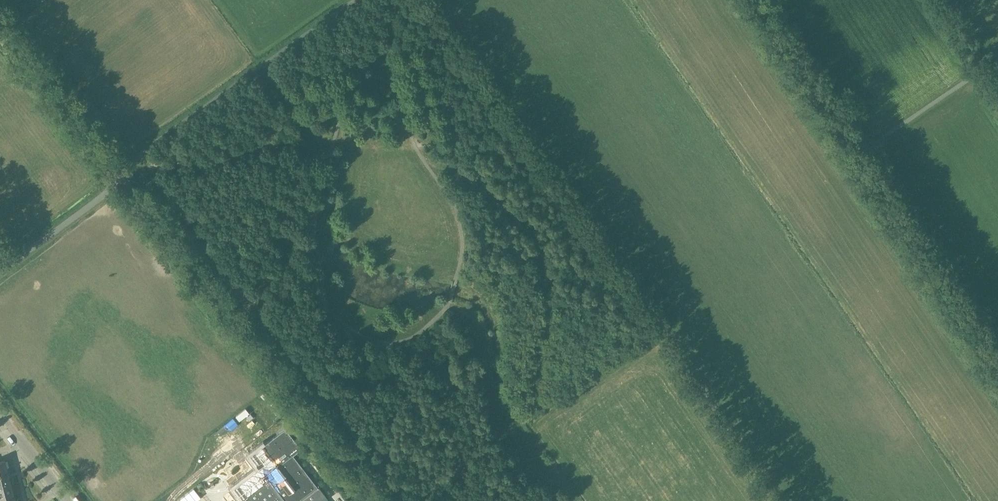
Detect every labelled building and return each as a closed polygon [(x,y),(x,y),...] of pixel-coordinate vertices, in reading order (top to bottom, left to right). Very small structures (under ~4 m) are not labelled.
[(252,474),(240,484),(249,496),(243,500),(244,500),(326,500),(328,499),(318,487),(317,487),(293,455),(282,463),(281,462),(270,470),(271,472),(265,476),(269,481),(265,483),(266,485),(262,487),(252,474)] [(9,474),(6,461),(0,462),(0,476),(9,474)] [(9,474),(0,476),(0,489),(12,486),(9,474)] [(0,489),(0,500),(2,500),(15,497),(12,486),(0,489)]
